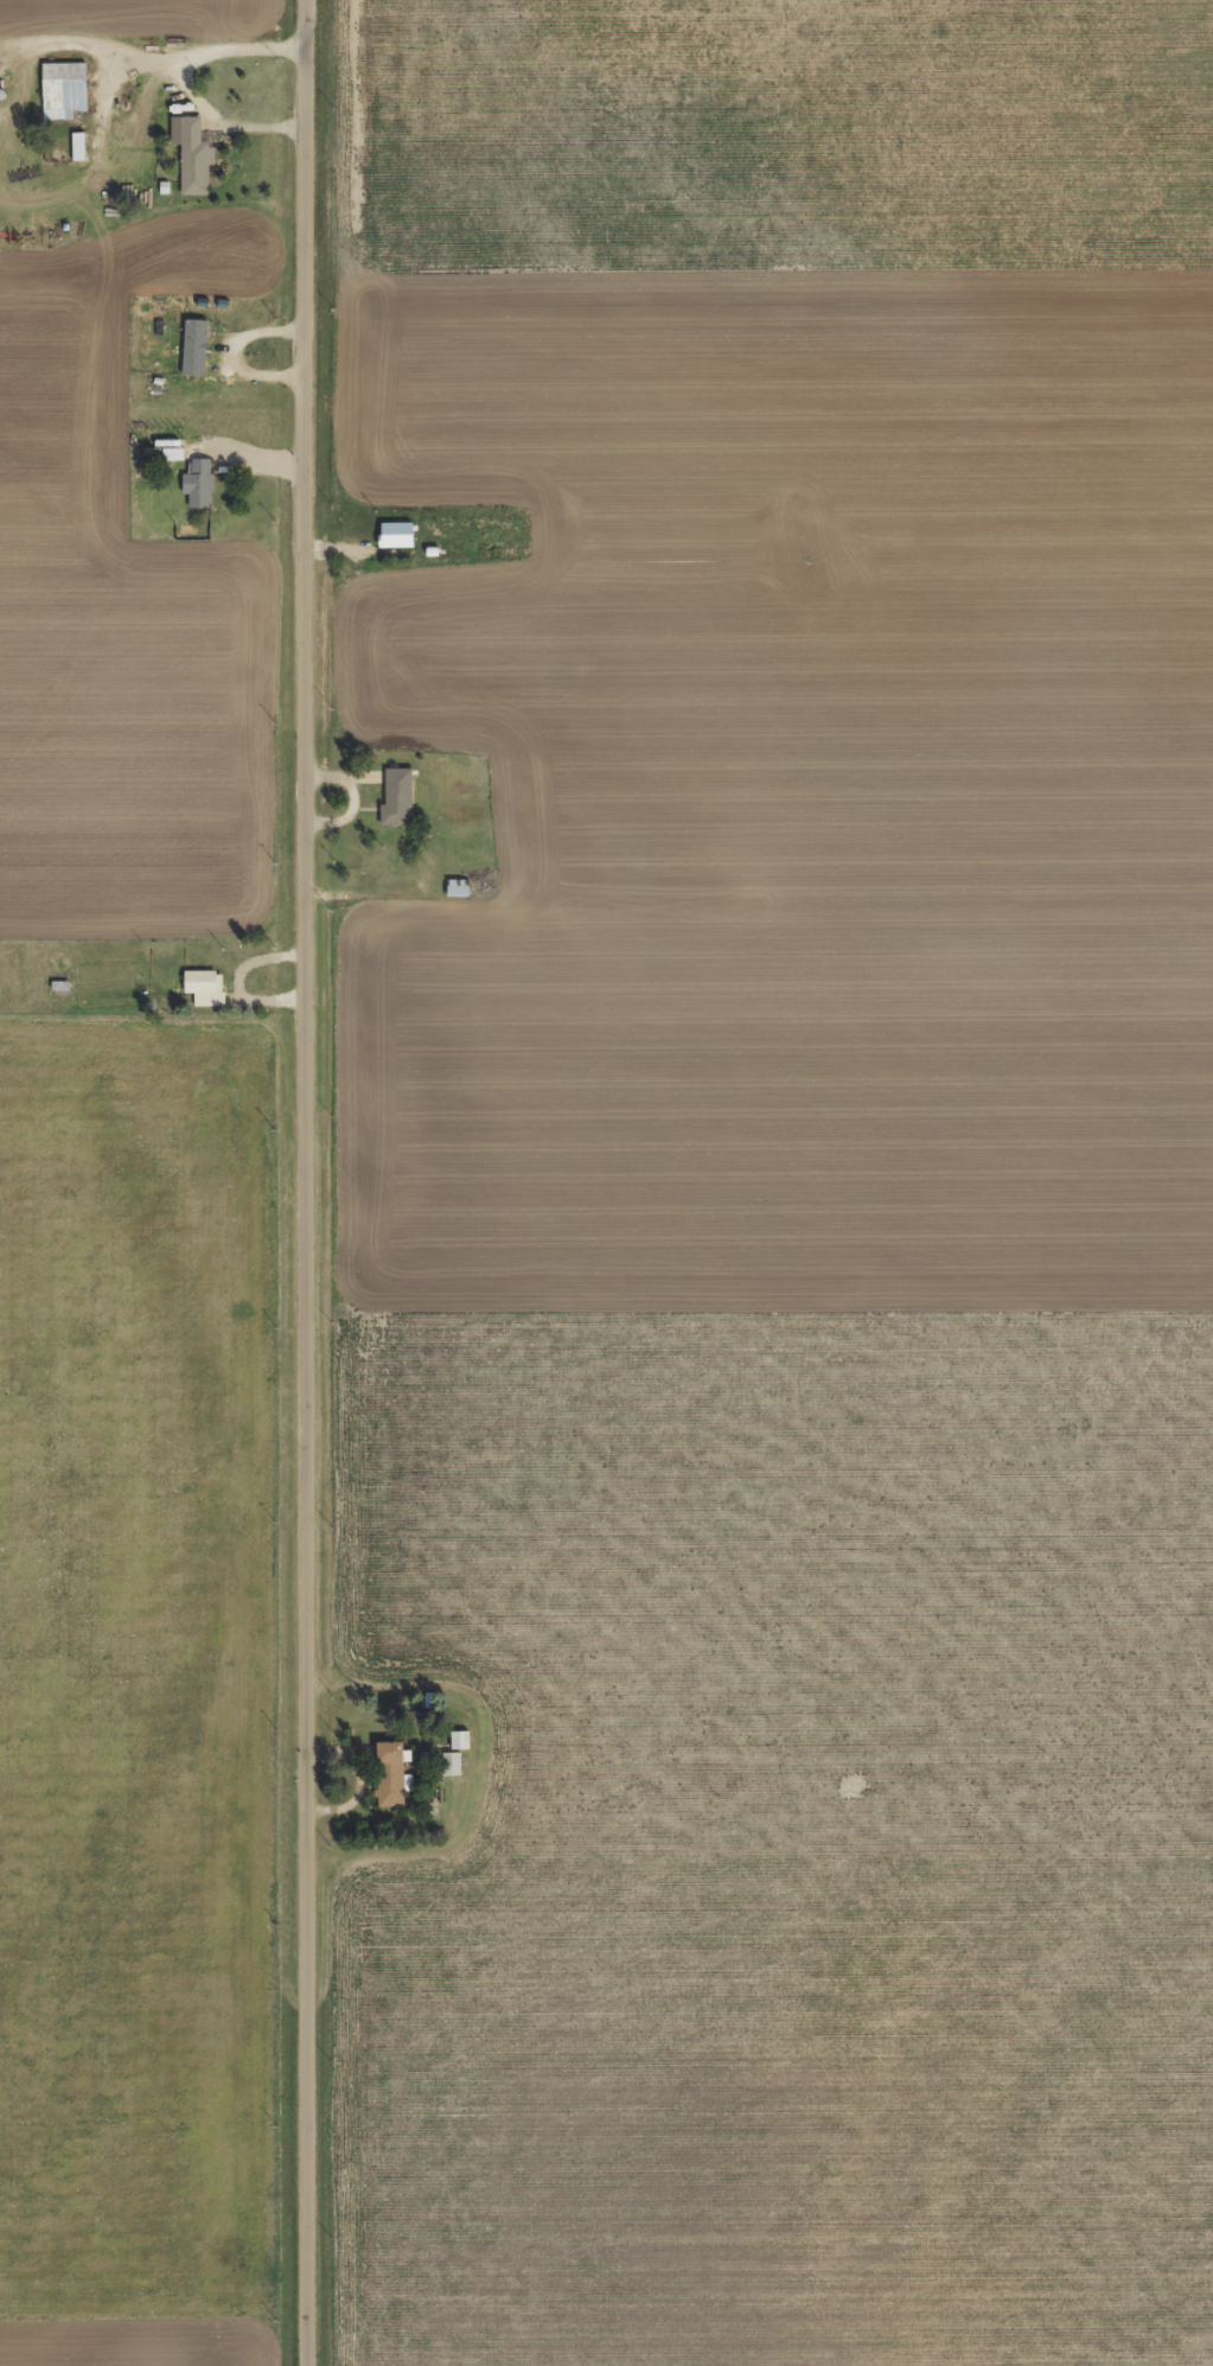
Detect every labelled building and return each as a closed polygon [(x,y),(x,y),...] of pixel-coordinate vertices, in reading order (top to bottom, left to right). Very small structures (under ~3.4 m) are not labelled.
[(37,73),(39,130),(69,129),(69,119),(83,119),(82,72),(37,73)] [(176,154),(177,205),(206,205),(206,174),(210,174),(210,156),(204,156),(204,146),(196,146),(196,126),(166,126),(167,154),(176,154)] [(79,170),(80,143),(68,142),(67,170),(79,170)] [(202,330),(179,329),(177,385),(201,386),(202,330)] [(179,449),(157,448),(156,470),(178,471),(179,449)] [(208,469),(185,468),(185,484),(178,484),(178,504),(185,504),(184,517),(207,517),(208,469)] [(374,557),(407,557),(408,532),(374,532),(374,557)] [(376,832),(407,831),(406,777),(381,778),(381,812),(375,812),(376,832)] [(466,906),(466,889),(443,888),(442,905),(466,906)] [(179,981),(179,1002),(190,1002),(191,1015),(220,1015),(219,980),(179,981)] [(468,1740),(447,1741),(447,1759),(468,1758),(468,1740)] [(405,1816),(405,1785),(402,1785),(402,1770),(404,1770),(404,1751),(374,1751),(374,1816),(405,1816)] [(457,1784),(457,1761),(438,1762),(439,1784),(457,1784)]
